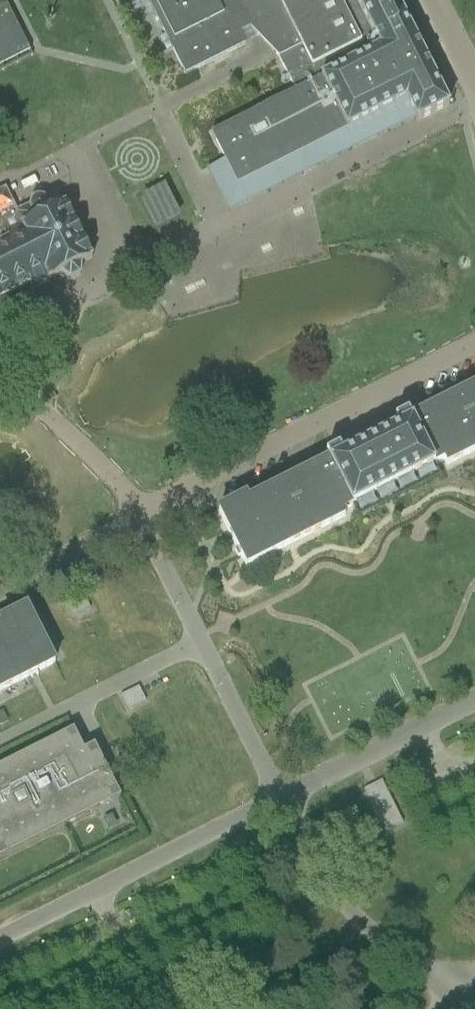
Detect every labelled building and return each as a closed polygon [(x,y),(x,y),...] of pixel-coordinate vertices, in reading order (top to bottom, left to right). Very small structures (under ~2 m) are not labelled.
[(120,12),(144,0),(114,0),(120,12)] [(295,90),(210,133),(236,185),(292,157),(300,172),(376,134),(368,118),(404,100),(416,123),(449,107),(395,0),(146,0),(184,75),(245,44),(239,32),(249,28),(257,36),(258,36),(275,53),(274,54),(277,57),(295,90)] [(27,50),(5,6),(0,9),(0,64),(27,50)] [(29,205),(16,212),(4,189),(0,191),(0,297),(28,282),(32,289),(50,280),(49,279),(59,274),(69,280),(79,275),(80,263),(91,258),(64,203),(63,203),(57,191),(42,198),(40,198),(38,197),(35,198),(34,199),(33,199),(32,200),(31,201),(30,203),(29,205)] [(164,191),(138,203),(154,237),(180,225),(164,191)] [(218,510),(229,532),(232,539),(238,550),(240,555),(247,568),(346,518),(343,512),(442,462),(445,468),(474,453),(474,386),(410,419),(407,413),(399,417),(394,419),(397,427),(342,455),(338,448),(325,454),(328,460),(247,501),(245,496),(218,510)] [(63,602),(71,620),(91,609),(83,591),(63,602)] [(25,607),(0,620),(0,624),(1,625),(0,625),(0,690),(54,663),(25,607)] [(138,687),(120,696),(127,710),(145,701),(138,687)] [(98,812),(96,808),(119,797),(120,800),(122,799),(96,747),(86,752),(75,732),(0,769),(0,861),(98,812)] [(381,781),(363,790),(384,832),(402,823),(381,781)]
